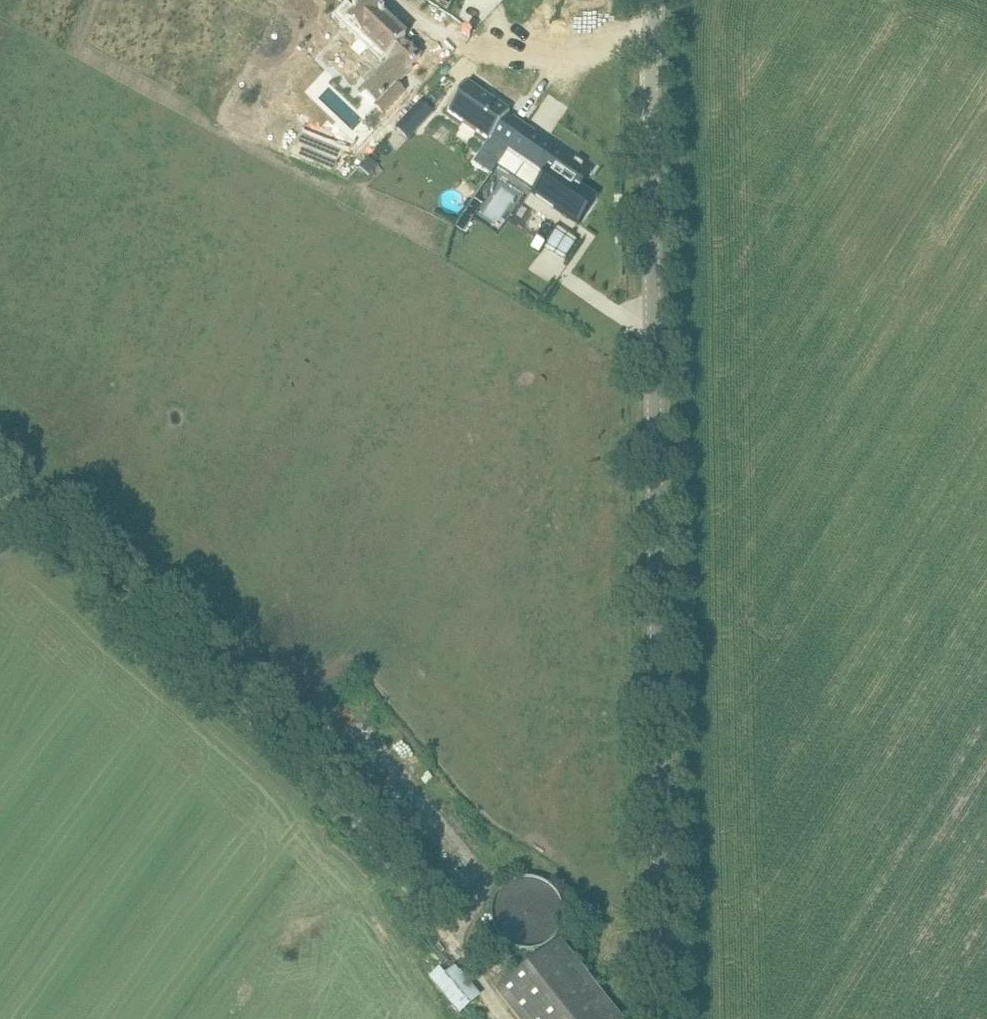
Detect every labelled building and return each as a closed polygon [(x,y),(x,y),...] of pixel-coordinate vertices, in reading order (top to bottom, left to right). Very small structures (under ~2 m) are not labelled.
[(334,15),(344,25),(343,26),(357,40),(361,35),(371,44),(366,48),(382,63),(386,58),(390,62),(364,90),(378,103),(374,107),(383,115),(405,92),(404,90),(403,90),(398,85),(397,83),(421,58),(403,41),(406,37),(381,14),(384,12),(384,6),(378,0),(370,0),(368,1),(367,0),(348,0),(346,2),(334,15)] [(467,83),(448,111),(489,139),(490,140),(492,138),(509,149),(525,126),(508,114),(510,112),(467,83)] [(393,121),(373,144),(387,156),(407,133),(393,121)] [(525,126),(509,149),(547,176),(536,192),(536,193),(532,191),(532,192),(579,224),(579,223),(577,222),(594,197),(596,198),(597,197),(578,184),(588,170),(591,173),(592,172),(525,126)] [(341,128),(328,140),(328,141),(349,150),(357,142),(341,128)] [(512,952),(556,935),(533,875),(489,893),(512,952)] [(518,1018),(622,1018),(559,940),(496,990),(518,1018)] [(427,977),(460,1013),(480,995),(446,959),(427,977)]
